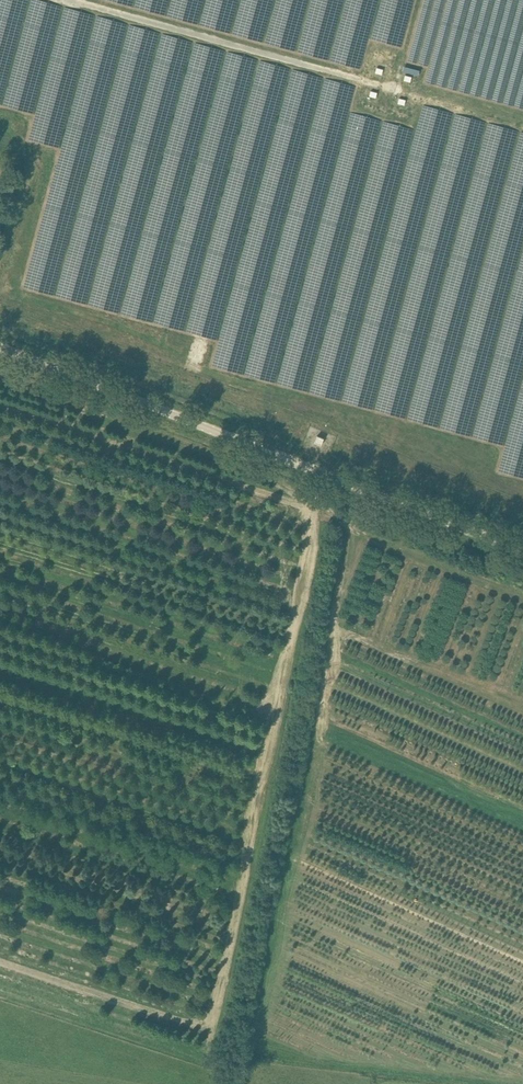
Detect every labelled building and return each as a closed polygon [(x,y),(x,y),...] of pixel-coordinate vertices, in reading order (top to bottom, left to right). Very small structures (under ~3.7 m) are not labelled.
[(339,50),(355,55),(358,44),(342,39),(339,50)]
